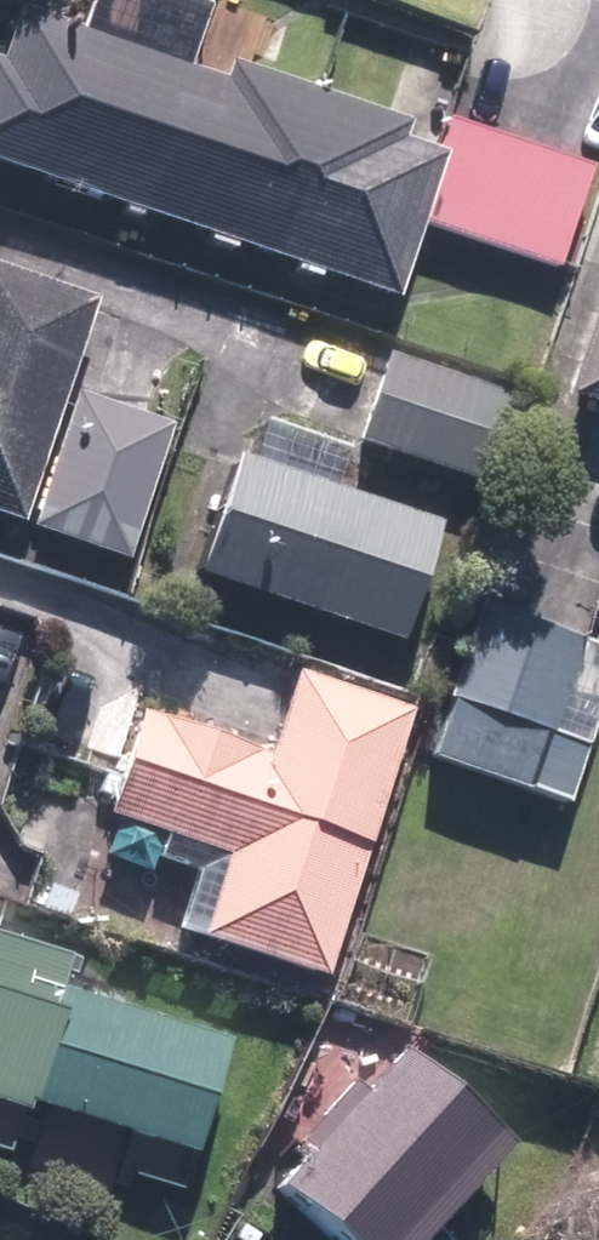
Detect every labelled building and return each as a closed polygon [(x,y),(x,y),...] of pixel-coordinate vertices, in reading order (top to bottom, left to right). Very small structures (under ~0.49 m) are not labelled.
[(433,151),(400,140),(407,119),(230,59),(224,78),(15,7),(0,51),(0,162),(398,297),(423,224),(556,269),(591,166),(445,116),(433,151)] [(19,521),(94,297),(0,265),(0,515),(19,521)] [(565,394),(598,405),(598,288),(565,394)] [(507,393),(385,356),(359,443),(481,480),(507,393)] [(125,558),(170,426),(75,394),(30,526),(125,558)] [(437,524),(332,488),(347,446),(263,417),(249,458),(235,454),(195,571),(397,640),(437,524)] [(430,758),(566,802),(598,703),(598,642),(482,603),(430,758)] [(107,810),(227,849),(200,935),(324,975),(411,707),(295,670),(269,751),(140,709),(107,810)] [(0,934),(0,1092),(191,1151),(226,1040),(58,988),(68,956),(0,934)] [(507,1138),(400,1043),(273,1184),(336,1239),(415,1239),(507,1138)] [(578,1190),(592,1239),(598,1239),(598,1185),(578,1190)]
